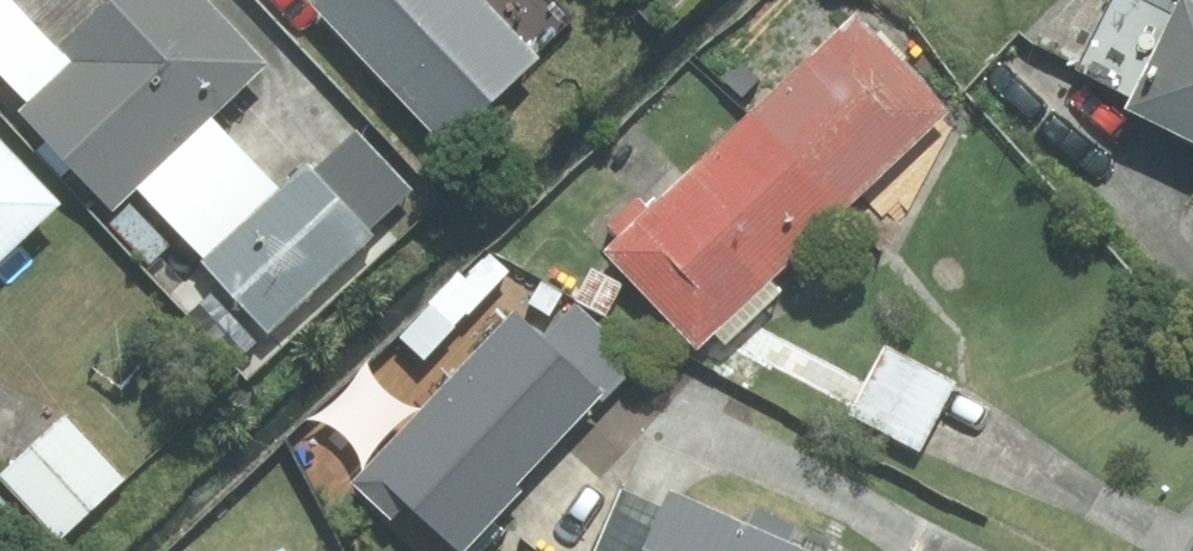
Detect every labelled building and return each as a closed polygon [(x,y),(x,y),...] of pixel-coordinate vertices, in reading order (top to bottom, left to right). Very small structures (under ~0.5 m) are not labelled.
[(126,199),(268,68),(205,0),(102,0),(51,47),(71,69),(19,117),(108,215),(154,264),(171,248),(126,199)] [(1172,0),(1171,0),(1118,112),(1192,148),(1192,10),(1172,0)] [(947,112),(854,15),(605,253),(698,350),(947,112)] [(56,206),(0,149),(0,262),(56,206)] [(372,230),(305,164),(203,267),(270,333),(372,230)] [(398,339),(423,364),(508,275),(482,251),(398,339)] [(504,314),(363,473),(451,550),(462,550),(597,399),(604,405),(641,363),(575,305),(539,345),(504,314)] [(956,378),(882,346),(850,421),(924,453),(956,378)] [(0,478),(57,544),(126,484),(69,418),(0,478)] [(515,536),(534,550),(814,550),(665,489),(650,526),(631,518),(639,509),(578,459),(515,536)] [(278,542),(262,550),(283,550),(278,542)]
